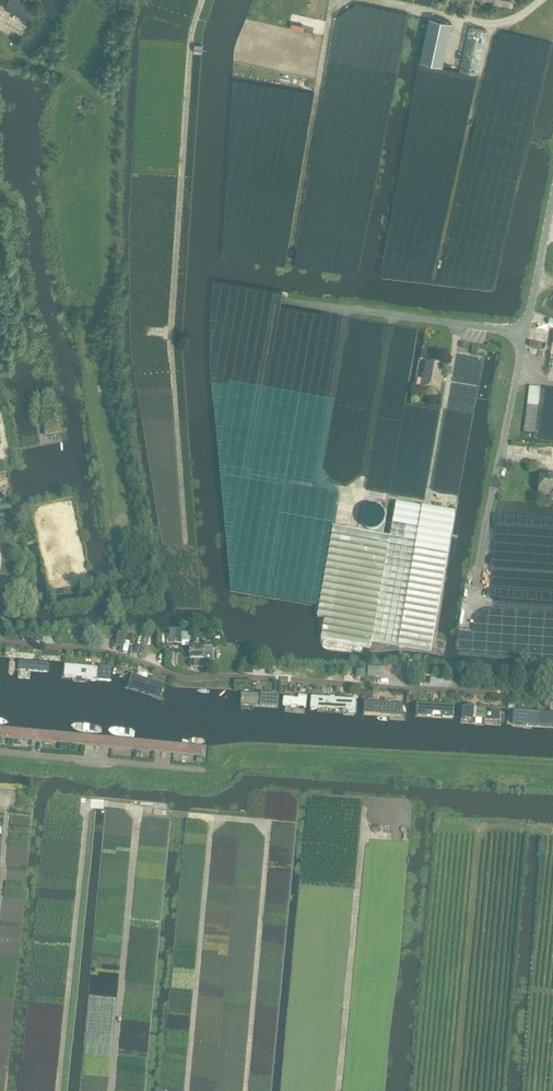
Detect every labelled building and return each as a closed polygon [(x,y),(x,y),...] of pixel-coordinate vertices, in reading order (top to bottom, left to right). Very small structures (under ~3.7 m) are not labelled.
[(4,8),(23,17),(28,8),(29,6),(30,4),(22,0),(8,0),(4,8)] [(420,61),(443,66),(452,23),(430,18),(420,61)] [(460,70),(477,74),(487,30),(469,26),(460,70)] [(422,351),(421,359),(431,361),(433,352),(422,351)] [(442,367),(426,364),(421,388),(438,390),(442,367)] [(525,432),(535,433),(541,388),(531,387),(525,432)] [(59,423),(44,426),(46,436),(61,433),(59,423)] [(539,481),(538,482),(537,489),(538,490),(538,495),(548,496),(549,498),(550,499),(552,500),(552,477),(539,476),(539,481)] [(0,502),(0,514),(12,512),(10,501),(0,502)] [(390,537),(333,527),(318,617),(325,618),(322,639),(371,648),(372,641),(398,645),(431,652),(456,513),(422,507),(396,502),(393,523),(390,537)] [(170,631),(170,640),(170,644),(181,644),(181,631),(170,631)] [(205,648),(190,648),(190,660),(191,660),(191,667),(195,667),(195,668),(213,668),(213,648),(211,648),(211,644),(205,644),(205,648)] [(50,671),(50,659),(16,659),(15,670),(50,671)] [(110,680),(111,665),(72,663),(71,678),(110,680)] [(159,696),(163,682),(126,669),(121,683),(159,696)] [(368,669),(368,677),(379,678),(379,669),(368,669)] [(365,678),(366,671),(359,670),(358,671),(358,677),(365,678)] [(412,675),(412,681),(418,681),(417,684),(424,684),(424,675),(412,675)] [(279,691),(241,690),(240,703),(279,704),(279,691)] [(307,706),(307,694),(285,693),(284,705),(307,706)] [(354,711),(356,698),(312,695),(310,708),(354,711)] [(404,713),(405,701),(365,698),(364,712),(404,713)] [(454,716),(454,703),(417,701),(417,715),(454,716)] [(500,719),(500,705),(461,703),(461,716),(500,719)] [(548,711),(512,709),(511,718),(552,721),(552,711),(548,711)]
